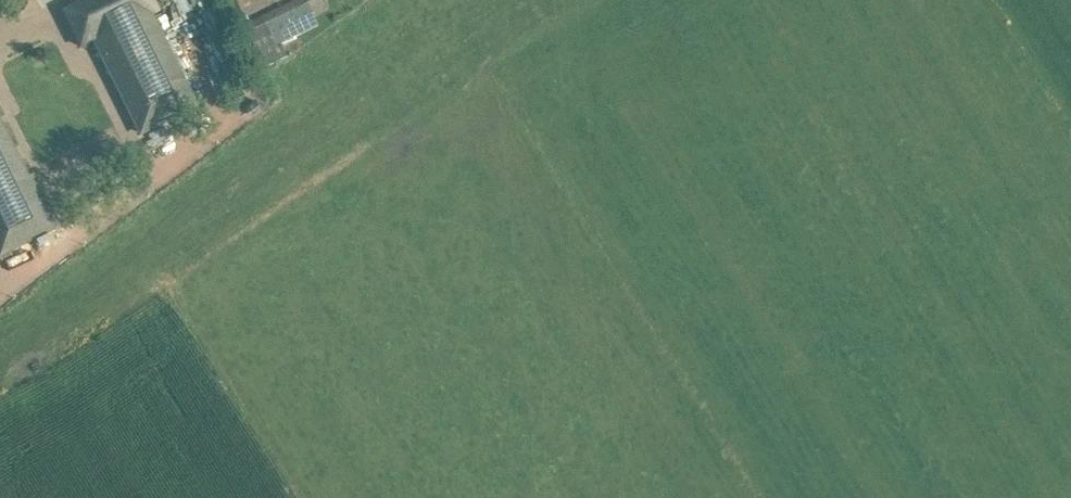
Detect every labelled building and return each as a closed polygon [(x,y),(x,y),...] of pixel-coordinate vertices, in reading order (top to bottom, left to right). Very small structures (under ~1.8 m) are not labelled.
[(40,12),(58,0),(32,0),(40,12)] [(81,46),(94,40),(141,133),(195,106),(149,13),(158,8),(154,0),(87,0),(64,11),(81,46)] [(268,69),(289,58),(283,46),(320,27),(313,14),(331,5),(328,0),(298,0),(246,25),(268,69)] [(0,126),(0,255),(58,226),(33,176),(26,179),(0,126)]
